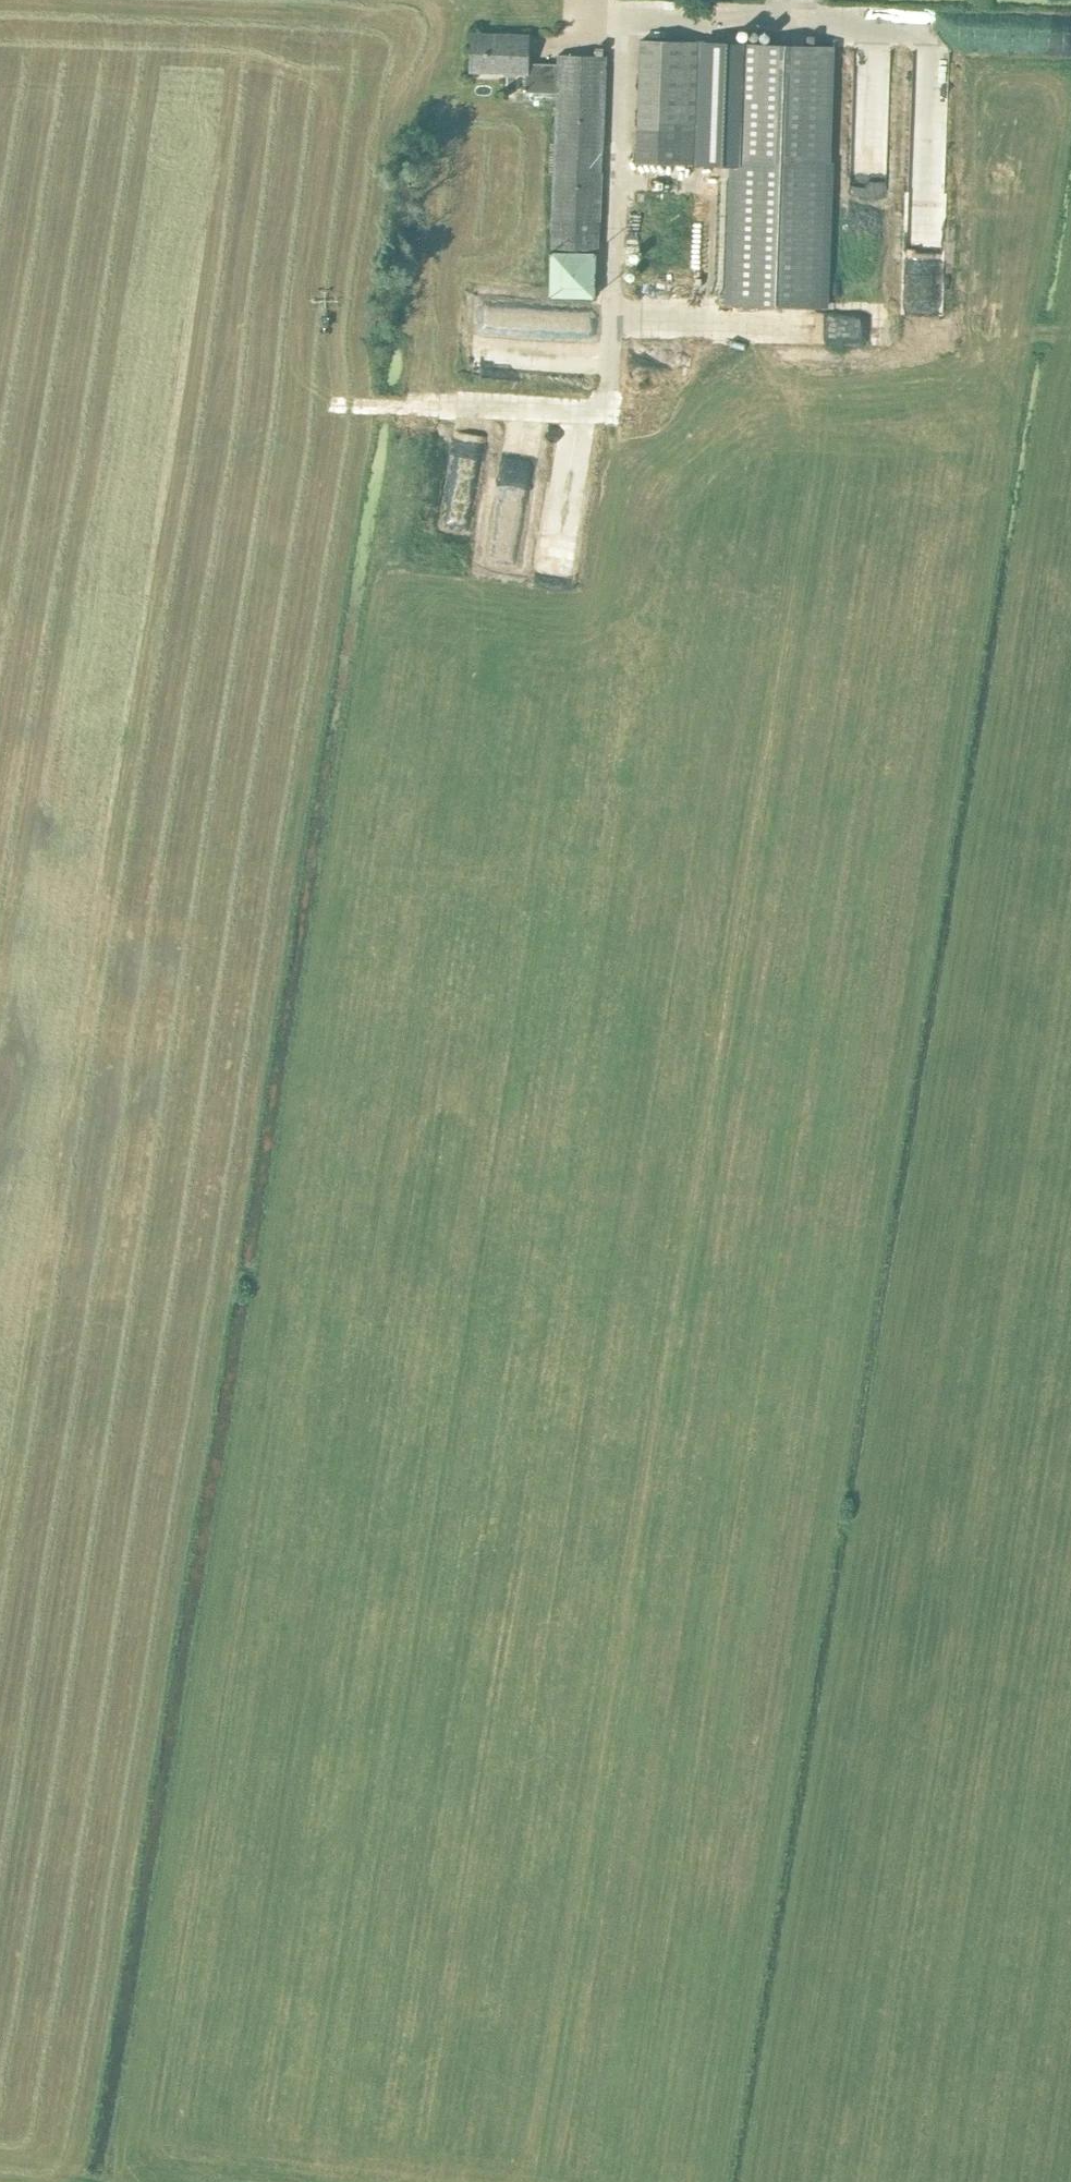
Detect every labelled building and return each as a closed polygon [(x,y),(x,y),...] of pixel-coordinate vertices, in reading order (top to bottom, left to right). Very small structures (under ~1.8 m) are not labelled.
[(472,34),(471,56),(471,71),(526,73),(525,90),(557,91),(552,249),(600,250),(606,56),(558,54),(558,64),(527,63),(528,36),(472,34)] [(641,61),(637,163),(699,165),(730,166),(725,303),(827,307),(827,300),(832,195),(833,163),(829,162),(832,68),(833,46),(738,43),(704,42),(641,39),(641,61)] [(856,57),(854,99),(888,101),(889,67),(871,66),(872,58),(856,57)] [(855,112),(853,191),(880,192),(882,128),(868,128),(869,112),(855,112)] [(944,318),(948,187),(907,185),(902,317),(944,318)] [(552,252),(550,297),(596,297),(596,252),(552,252)]
